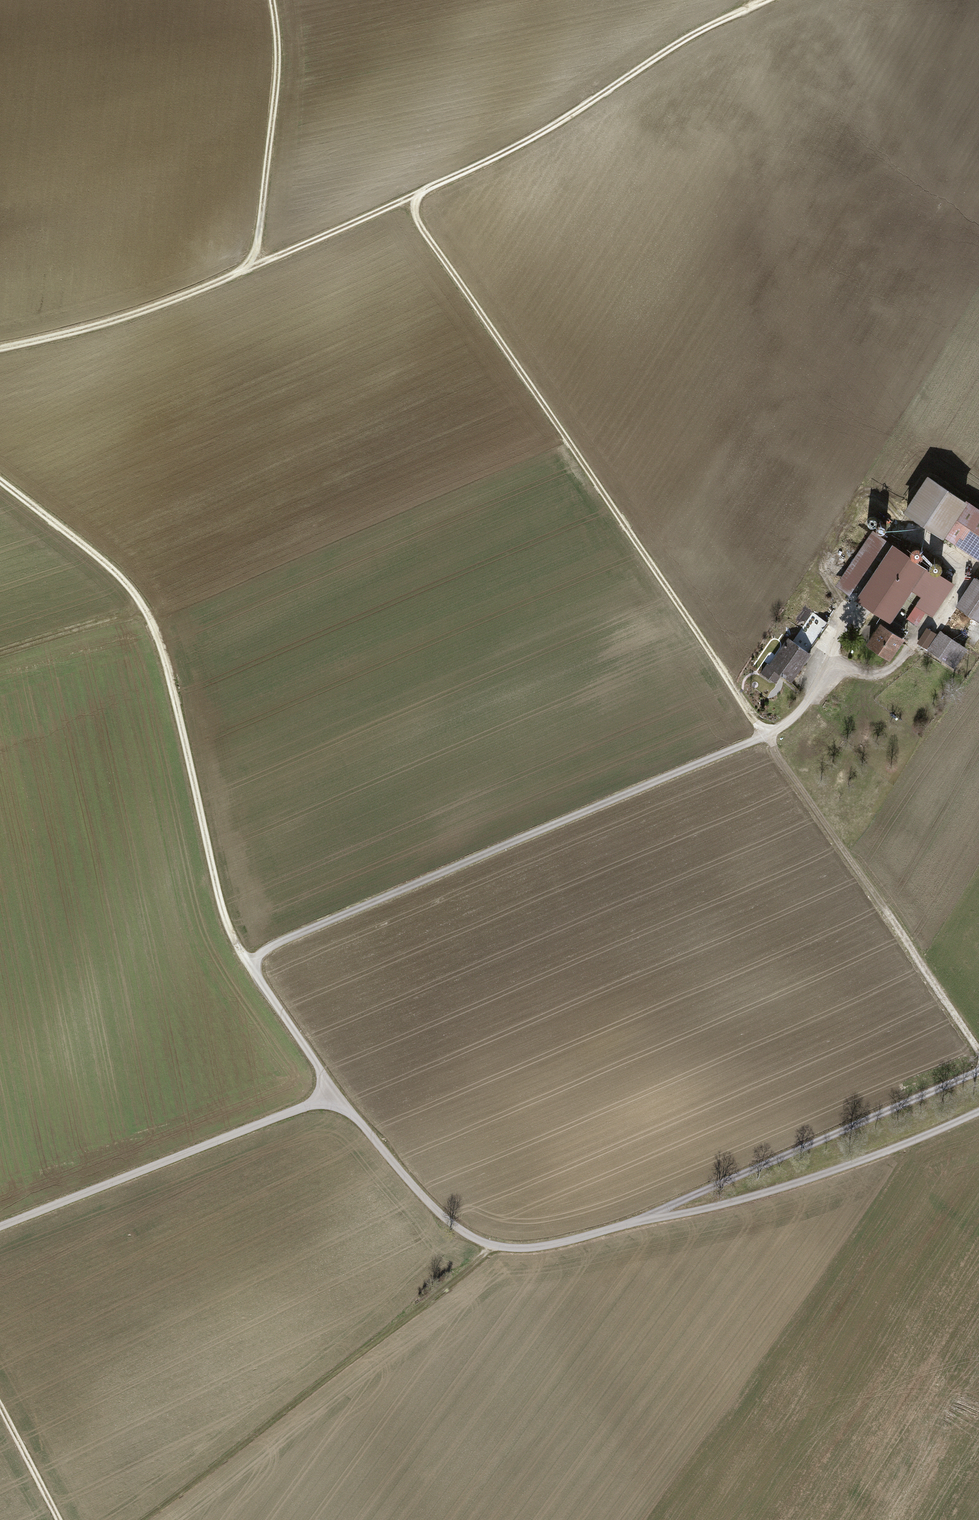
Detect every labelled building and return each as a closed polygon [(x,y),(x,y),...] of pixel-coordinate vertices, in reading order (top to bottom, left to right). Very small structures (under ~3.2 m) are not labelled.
[(957,503),(917,475),(892,511),(932,538),(957,503)] [(960,499),(936,535),(978,563),(978,512),(960,499)] [(874,529),(883,531),(885,522),(876,520),(874,529)] [(947,584),(868,529),(829,586),(882,623),(903,592),(912,598),(907,606),(923,617),(947,584)] [(968,578),(949,607),(973,622),(978,613),(978,585),(968,578)] [(818,614),(810,627),(819,633),(827,620),(818,614)] [(897,638),(874,624),(860,646),(882,661),(897,638)] [(962,647),(935,631),(923,650),(950,667),(962,647)] [(782,636),(757,674),(781,689),(806,651),(782,636)]
